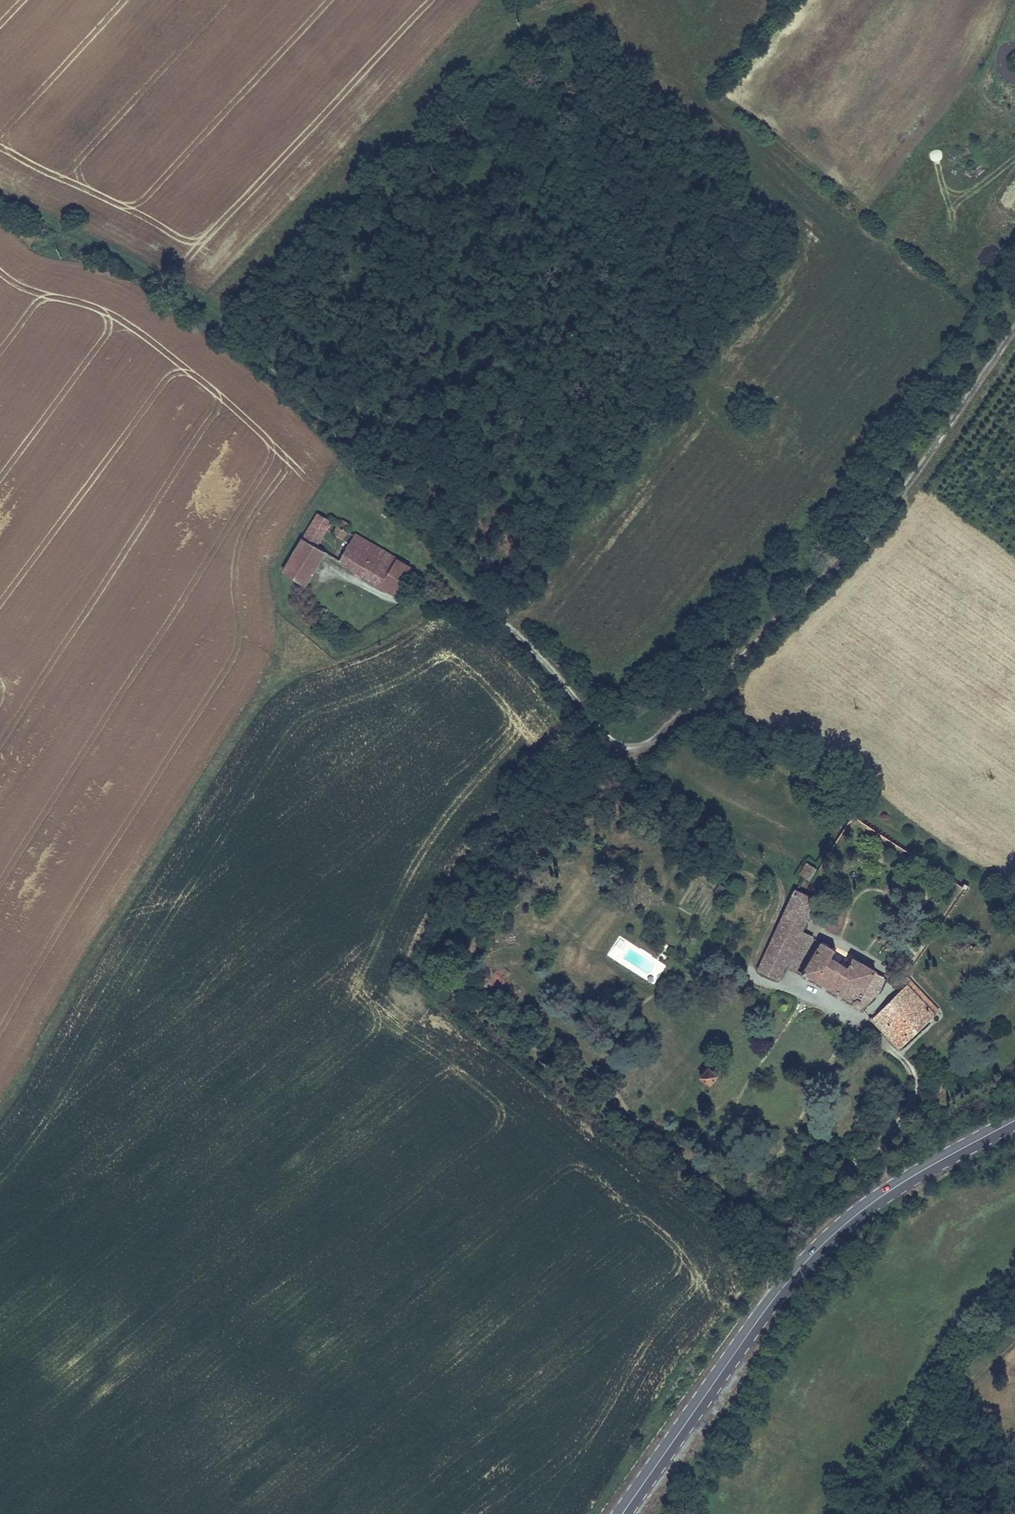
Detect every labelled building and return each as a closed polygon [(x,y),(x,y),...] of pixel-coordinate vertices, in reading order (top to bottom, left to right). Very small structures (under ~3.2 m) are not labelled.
[(326,529),(332,520),(317,511),(302,536),(317,545),(326,529)] [(332,520),(326,529),(348,542),(337,560),(393,593),(402,577),(386,567),(394,553),(355,530),(355,532),(346,526),(349,521),(341,517),(337,523),(332,520)] [(317,545),(302,536),(282,570),(305,584),(326,550),(317,545)] [(411,563),(394,553),(386,567),(402,577),(411,563)] [(323,604),(318,610),(323,614),(328,608),(323,604)] [(806,861),(799,874),(810,880),(817,868),(806,861)] [(797,890),(757,965),(774,976),(782,962),(804,976),(808,972),(847,995),(848,1000),(855,1007),(860,1002),(871,993),(878,981),(871,976),(875,969),(853,956),(848,963),(841,960),(837,966),(827,961),(835,945),(801,926),(815,900),(797,890)] [(907,981),(869,1018),(900,1049),(943,1009),(914,979),(916,978),(908,969),(901,975),(907,981)] [(721,1073),(710,1066),(699,1081),(709,1089),(721,1073)]
